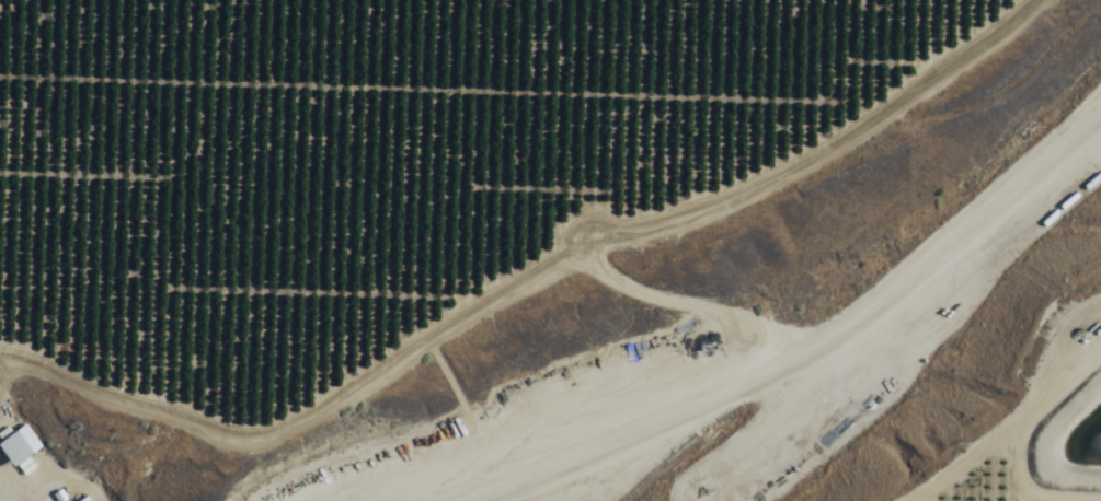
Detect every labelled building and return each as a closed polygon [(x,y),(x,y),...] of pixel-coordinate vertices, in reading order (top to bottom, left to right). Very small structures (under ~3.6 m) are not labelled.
[(22,424),(0,441),(0,454),(10,467),(39,447),(22,424)]
